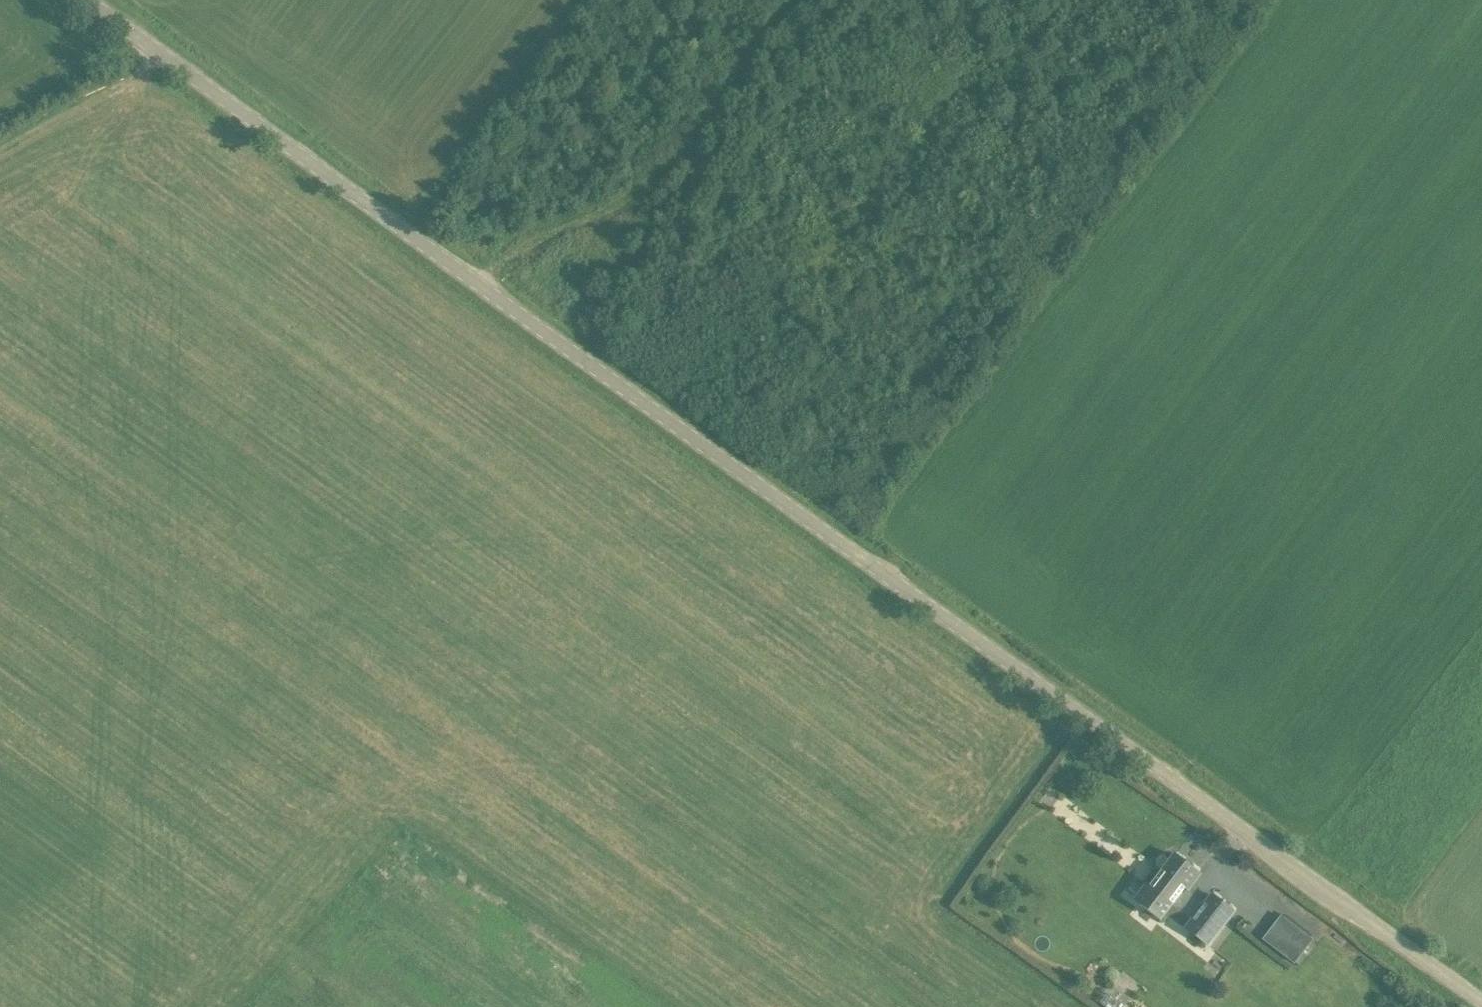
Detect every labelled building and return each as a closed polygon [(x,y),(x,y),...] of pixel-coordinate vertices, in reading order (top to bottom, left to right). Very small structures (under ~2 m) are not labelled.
[(1196,873),(1174,856),(1138,903),(1160,920),(1196,873)] [(1233,912),(1211,895),(1185,929),(1208,946),(1233,912)] [(1298,964),(1317,939),(1285,914),(1265,940),(1298,964)]
